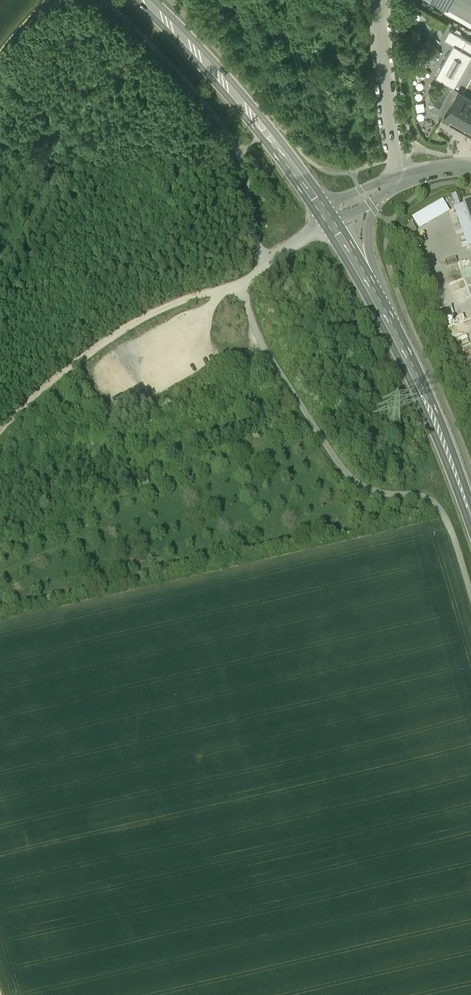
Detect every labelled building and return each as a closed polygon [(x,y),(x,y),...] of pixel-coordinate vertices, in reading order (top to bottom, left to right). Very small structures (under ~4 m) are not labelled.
[(448,7),(470,20),(470,0),(452,0),(448,7)] [(449,30),(444,40),(453,45),(435,76),(452,85),(453,86),(470,55),(470,42),(449,30)] [(430,40),(421,47),(430,59),(435,60),(439,57),(439,51),(430,40)] [(464,92),(470,80),(470,55),(453,86),(464,92)] [(452,85),(442,102),(436,99),(432,100),(430,103),(431,106),(438,110),(437,111),(450,118),(451,116),(455,118),(453,122),(470,132),(470,96),(464,92),(453,86),(452,85)] [(463,202),(470,226),(470,200),(463,202)]
